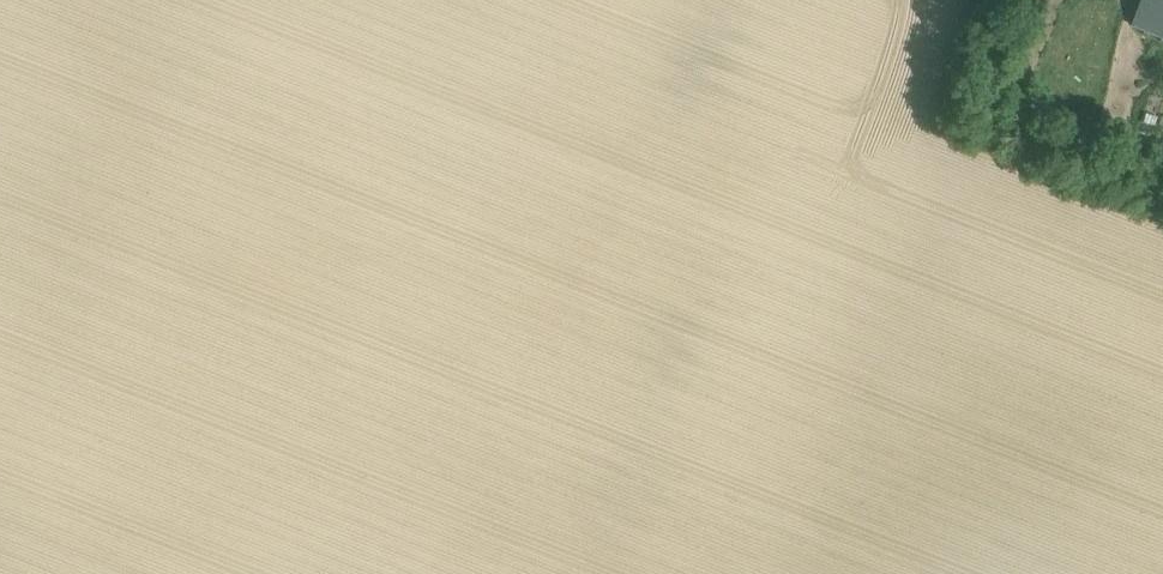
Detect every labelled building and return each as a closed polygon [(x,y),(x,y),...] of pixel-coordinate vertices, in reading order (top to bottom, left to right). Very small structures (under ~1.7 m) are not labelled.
[(1135,27),(1162,37),(1162,0),(1144,0),(1135,27)]
